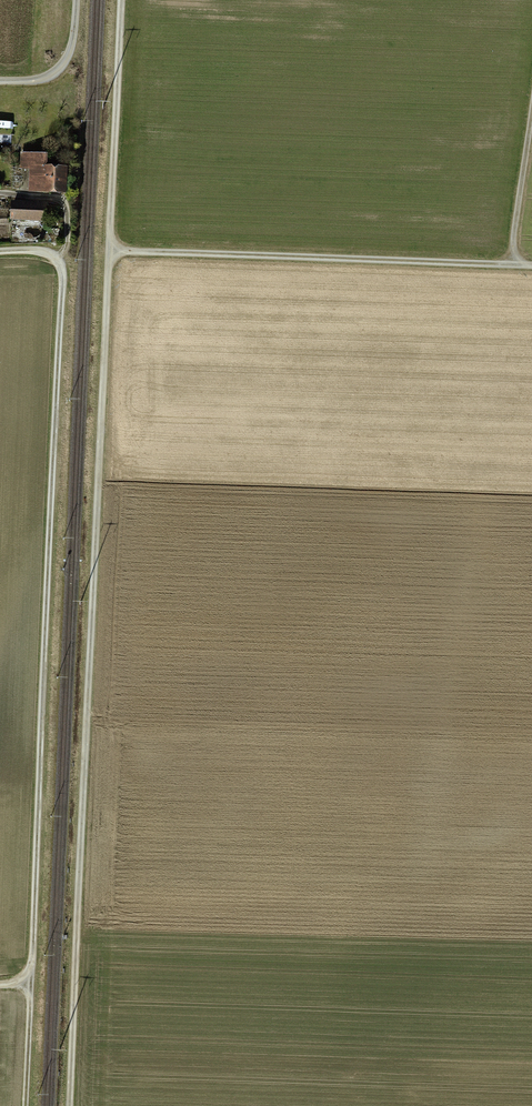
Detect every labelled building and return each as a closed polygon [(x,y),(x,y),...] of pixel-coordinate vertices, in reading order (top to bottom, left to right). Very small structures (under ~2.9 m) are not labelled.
[(45,168),(45,155),(23,154),(22,167),(32,168),(30,190),(64,192),(65,169),(45,168)] [(45,205),(13,203),(12,217),(44,219),(45,205)]
